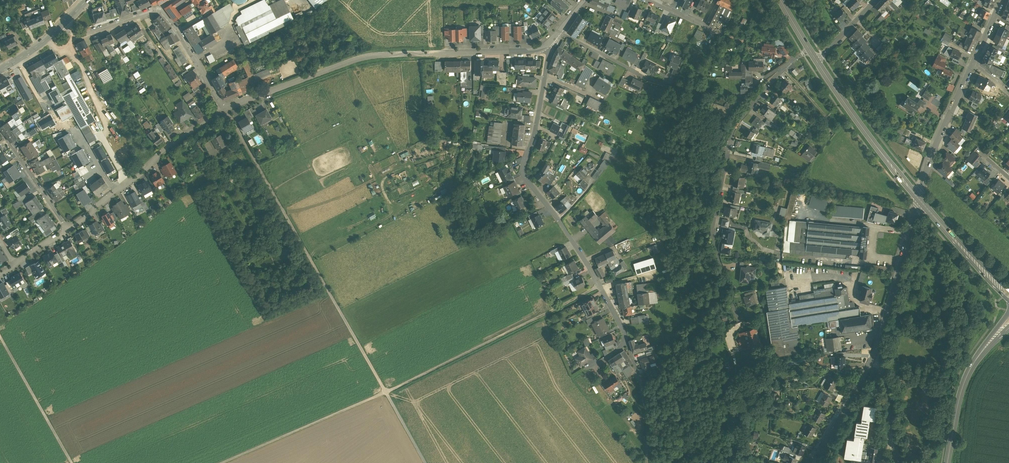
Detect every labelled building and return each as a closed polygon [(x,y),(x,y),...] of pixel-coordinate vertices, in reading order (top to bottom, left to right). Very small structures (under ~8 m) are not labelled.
[(115,3),(116,3),(117,6),(120,16),(125,14),(126,14),(128,14),(128,13),(129,12),(128,11),(130,10),(129,7),(127,8),(126,5),(124,0),(114,0),(115,3)] [(137,1),(137,3),(140,9),(145,7),(151,4),(149,0),(148,0),(139,0),(137,1)] [(206,0),(204,0),(203,1),(196,5),(197,5),(198,8),(199,10),(200,10),(202,13),(209,8),(212,6),(209,2),(208,2),(206,0)] [(240,10),(242,13),(245,21),(269,9),(268,5),(275,2),(275,0),(262,0),(240,10)] [(268,5),(269,9),(277,6),(286,24),(294,20),(284,0),(279,0),(275,2),(268,5)] [(560,0),(555,0),(554,1),(552,1),(552,4),(554,6),(553,7),(556,9),(557,8),(560,11),(566,5),(562,1),(560,0)] [(601,0),(599,0),(597,6),(606,10),(608,6),(609,3),(601,0)] [(701,0),(700,0),(696,8),(705,12),(709,4),(701,0)] [(847,4),(852,10),(860,3),(860,2),(857,0),(851,0),(847,4)] [(883,0),(881,0),(878,3),(884,9),(886,6),(888,5),(883,0)] [(985,1),(984,4),(983,5),(991,9),(994,3),(988,0),(985,0),(985,1)] [(174,2),(165,9),(168,14),(175,9),(173,7),(177,5),(174,2)] [(717,2),(714,8),(712,12),(718,15),(723,6),(717,2)] [(229,3),(215,11),(229,13),(229,12),(234,10),(229,3)] [(884,9),(878,3),(875,6),(882,14),(885,10),(884,9)] [(897,7),(895,4),(892,7),(895,9),(898,13),(901,10),(897,7)] [(189,5),(179,11),(182,15),(191,9),(189,5)] [(726,6),(723,5),(723,6),(718,15),(717,18),(728,24),(733,10),(726,6)] [(102,6),(92,9),(95,23),(106,20),(104,14),(102,6)] [(238,25),(236,26),(239,33),(240,36),(245,44),(286,24),(277,6),(269,9),(245,21),(238,25)] [(638,8),(635,7),(635,6),(633,11),(630,16),(638,20),(642,9),(638,8)] [(115,8),(109,10),(110,12),(112,18),(118,16),(115,8)] [(51,17),(48,9),(40,12),(42,15),(44,20),(51,17)] [(175,9),(168,14),(173,21),(180,16),(175,9)] [(551,12),(547,9),(542,14),(552,22),(556,16),(551,12)] [(841,9),(834,15),(835,16),(839,21),(846,15),(841,9)] [(990,13),(981,9),(979,15),(987,19),(990,13)] [(183,15),(185,18),(193,13),(190,10),(183,15)] [(324,10),(286,27),(289,36),(328,18),(324,10)] [(212,12),(211,13),(219,27),(227,22),(227,21),(222,12),(215,11),(212,12)] [(658,16),(650,12),(647,19),(655,23),(657,19),(658,16)] [(712,12),(706,23),(713,26),(717,18),(718,15),(712,12)] [(211,13),(202,18),(206,24),(211,33),(220,28),(219,27),(211,13)] [(242,13),(237,16),(235,20),(237,23),(238,25),(245,21),(242,13)] [(552,22),(542,14),(538,19),(542,23),(547,27),(552,22)] [(42,15),(34,17),(37,25),(45,22),(44,20),(42,15)] [(165,20),(160,15),(153,21),(154,22),(157,26),(165,20)] [(881,15),(877,19),(881,23),(885,18),(884,17),(881,15)] [(587,20),(579,16),(568,33),(575,37),(578,34),(581,36),(587,26),(584,25),(587,20)] [(614,19),(607,16),(601,29),(609,33),(610,31),(610,30),(609,29),(612,22),(617,24),(618,21),(614,19)] [(37,25),(34,17),(27,20),(29,24),(30,28),(37,25)] [(538,19),(536,17),(534,20),(540,25),(542,23),(538,19)] [(662,25),(660,29),(661,30),(670,34),(676,21),(666,17),(662,25)] [(202,18),(195,22),(197,26),(199,25),(200,27),(206,24),(202,18)] [(165,20),(157,26),(159,28),(160,29),(167,24),(168,24),(165,20)] [(167,24),(160,29),(161,31),(162,32),(170,27),(167,24)] [(616,34),(615,36),(621,39),(627,27),(621,24),(620,25),(618,29),(616,34)] [(138,25),(126,32),(128,36),(130,39),(132,41),(143,33),(138,25)] [(190,25),(182,29),(192,44),(199,40),(190,25)] [(480,26),(479,25),(477,25),(476,26),(474,26),(473,25),(471,25),(470,26),(470,31),(470,39),(470,40),(480,40),(480,32),(480,26)] [(158,29),(155,26),(154,26),(151,29),(156,36),(160,33),(159,32),(161,31),(160,29),(159,28),(158,29)] [(536,26),(534,27),(534,28),(528,31),(532,38),(540,34),(538,29),(538,28),(537,27),(536,26)] [(972,28),(969,34),(968,33),(968,32),(960,27),(958,30),(968,36),(977,40),(981,32),(972,28)] [(1000,27),(997,34),(1006,39),(1008,33),(1008,32),(1008,31),(1004,29),(1000,27)] [(170,34),(165,37),(168,42),(170,45),(179,40),(174,32),(171,28),(168,30),(170,34)] [(124,29),(115,35),(119,41),(120,41),(125,38),(128,36),(126,32),(124,29)] [(697,29),(694,36),(699,39),(703,31),(697,29)] [(857,30),(849,38),(854,43),(861,36),(863,35),(857,30)] [(977,40),(968,36),(958,30),(956,33),(966,39),(967,39),(966,42),(974,46),(977,40)] [(493,31),(486,31),(486,41),(496,40),(496,35),(496,31),(493,31)] [(592,31),(587,40),(599,46),(600,43),(603,38),(592,31)] [(107,37),(100,40),(101,42),(103,45),(109,43),(109,44),(110,44),(114,42),(111,34),(106,36),(107,37)] [(212,34),(199,41),(201,44),(203,48),(216,41),(212,34)] [(1006,39),(997,34),(993,42),(998,44),(1002,45),(1003,46),(1006,39)] [(8,39),(5,41),(8,48),(9,48),(9,49),(12,47),(12,46),(16,44),(15,40),(16,39),(15,36),(8,39)] [(861,36),(854,43),(853,44),(858,49),(865,42),(866,41),(861,36)] [(162,38),(159,40),(163,45),(168,42),(165,37),(162,38)] [(966,42),(965,45),(954,38),(952,42),(963,48),(972,52),(974,46),(966,42)] [(132,41),(130,39),(127,41),(130,45),(129,46),(131,49),(136,46),(132,41)] [(616,42),(609,39),(605,48),(617,54),(620,49),(622,45),(621,45),(621,46),(616,43),(616,42)] [(84,40),(76,44),(80,50),(88,47),(84,40)] [(101,42),(94,44),(99,52),(101,52),(103,50),(107,48),(105,45),(103,46),(103,45),(101,42)] [(147,42),(142,45),(148,55),(153,52),(147,42)] [(865,42),(858,49),(856,50),(861,55),(862,55),(868,48),(870,47),(865,42)] [(109,43),(103,45),(103,46),(105,45),(107,48),(110,52),(114,50),(110,44),(109,44),(109,43)] [(201,44),(194,48),(197,53),(204,49),(203,48),(201,44)] [(774,45),(765,44),(765,47),(763,47),(763,49),(765,50),(764,54),(772,55),(772,54),(774,54),(775,48),(774,48),(774,45)] [(184,55),(179,46),(173,50),(179,58),(184,55)] [(565,50),(559,46),(554,54),(559,56),(560,57),(565,50)] [(786,46),(780,46),(779,48),(783,55),(789,52),(786,46)] [(986,52),(1001,59),(1002,56),(996,54),(998,50),(992,47),(989,46),(986,52)] [(953,49),(949,47),(944,53),(948,56),(949,55),(950,55),(953,49)] [(107,48),(103,50),(103,52),(107,57),(111,54),(110,52),(107,48)] [(124,50),(121,52),(117,48),(115,49),(117,53),(119,52),(124,58),(128,56),(126,53),(124,50)] [(290,48),(253,64),(256,72),(294,56),(290,48)] [(633,53),(627,50),(627,49),(627,48),(622,57),(633,62),(634,63),(636,57),(638,54),(633,52),(633,53)] [(868,48),(862,55),(861,55),(860,56),(865,61),(873,53),(868,48)] [(961,53),(953,49),(950,55),(950,56),(958,60),(961,53)] [(117,55),(114,50),(110,52),(111,54),(112,54),(113,57),(117,62),(119,61),(122,60),(119,55),(117,55)] [(572,56),(565,50),(560,57),(563,59),(567,62),(568,63),(572,56)] [(91,53),(83,57),(87,63),(95,59),(91,52),(91,53)] [(1001,59),(986,52),(983,58),(992,62),(997,64),(998,61),(1000,62),(1001,59)] [(54,53),(42,60),(46,67),(50,65),(53,63),(54,65),(59,62),(58,61),(54,53)] [(211,53),(206,55),(209,63),(214,60),(211,53)] [(559,56),(554,54),(550,65),(549,70),(557,74),(560,67),(561,65),(556,64),(559,56)] [(946,59),(938,54),(936,59),(944,63),(946,59)] [(184,55),(179,58),(182,64),(188,61),(184,55)] [(674,55),(669,66),(674,68),(677,69),(677,66),(681,57),(674,55)] [(67,56),(61,59),(64,65),(70,62),(67,56)] [(578,60),(572,56),(568,63),(574,67),(578,60)] [(252,63),(250,58),(247,61),(246,61),(248,64),(253,75),(253,74),(257,73),(256,72),(253,64),(252,63)] [(1006,72),(991,65),(992,62),(983,58),(982,60),(981,60),(980,62),(981,64),(983,65),(989,68),(989,69),(992,72),(1003,77),(1006,72)] [(64,65),(61,59),(58,61),(59,62),(54,65),(57,71),(53,74),(55,77),(60,85),(57,86),(58,89),(60,92),(63,97),(70,93),(72,97),(76,95),(73,91),(78,88),(64,65)] [(952,72),(944,68),(946,63),(944,63),(936,59),(932,66),(942,71),(940,76),(949,80),(949,79),(950,79),(951,78),(952,76),(951,75),(952,72)] [(42,60),(29,67),(34,76),(31,78),(33,80),(36,78),(36,77),(37,77),(42,74),(42,73),(43,73),(41,70),(44,68),(46,67),(42,60)] [(233,60),(220,68),(224,75),(235,68),(235,66),(237,65),(233,60)] [(526,60),(516,60),(516,66),(516,68),(526,68),(526,61),(526,60)] [(582,63),(578,60),(574,67),(581,71),(581,69),(584,64),(582,63)] [(602,63),(596,60),(593,66),(598,69),(599,68),(602,63)] [(615,66),(603,60),(602,63),(599,68),(611,74),(615,66)] [(248,64),(246,61),(242,63),(248,77),(253,75),(248,64)] [(471,70),(471,61),(461,61),(461,70),(471,70)] [(499,69),(499,61),(489,61),(489,66),(489,68),(489,69),(493,69),(493,71),(494,71),(494,69),(499,69)] [(536,61),(526,61),(526,68),(526,69),(536,69),(536,67),(536,61)] [(659,67),(647,61),(642,70),(646,72),(647,71),(655,75),(659,67)] [(763,62),(754,62),(754,70),(758,70),(763,70),(763,62)] [(237,65),(235,66),(235,68),(240,77),(241,80),(245,78),(248,77),(242,63),(237,65)] [(176,76),(168,64),(167,65),(164,67),(172,79),(174,77),(176,76)] [(593,71),(584,64),(581,69),(583,70),(576,85),(584,89),(593,71)] [(674,68),(672,73),(677,75),(680,67),(677,66),(677,69),(674,68)] [(44,68),(41,70),(43,73),(42,73),(42,74),(37,77),(38,78),(43,75),(45,79),(46,78),(47,77),(44,71),(44,68)] [(224,75),(220,68),(216,70),(219,75),(221,78),(225,76),(224,75)] [(108,69),(99,74),(101,78),(102,77),(105,82),(112,78),(108,69)] [(257,73),(253,74),(255,79),(270,73),(268,69),(257,73)] [(137,80),(141,77),(137,71),(132,74),(137,80)] [(195,74),(192,71),(189,73),(185,76),(189,82),(198,76),(196,74),(195,74)] [(248,77),(245,78),(247,83),(255,79),(253,74),(253,75),(248,77)] [(45,79),(43,81),(45,84),(47,82),(48,82),(53,79),(52,79),(50,75),(48,77),(49,80),(47,81),(46,78),(45,79)] [(219,75),(212,80),(217,90),(222,87),(225,85),(221,78),(219,75)] [(198,76),(189,82),(193,88),(198,85),(201,83),(199,80),(199,78),(198,76)] [(600,76),(594,85),(598,88),(603,81),(604,79),(601,77),(600,76)] [(987,80),(979,76),(975,84),(979,86),(978,87),(982,89),(983,88),(984,89),(987,81),(987,80)] [(31,95),(21,77),(15,80),(26,98),(31,95)] [(529,77),(523,77),(523,78),(519,78),(518,84),(525,84),(525,86),(535,87),(536,78),(529,77)] [(7,78),(2,81),(8,91),(13,89),(11,84),(8,79),(7,78)] [(238,80),(238,81),(243,93),(250,90),(247,83),(245,78),(241,80),(238,80)] [(643,83),(633,78),(630,86),(639,91),(643,83)] [(804,80),(807,90),(812,88),(809,78),(804,80)] [(792,85),(786,79),(779,87),(786,93),(792,85)] [(995,85),(989,79),(987,80),(987,81),(988,82),(987,84),(992,88),(995,85)] [(237,80),(231,82),(229,83),(233,90),(235,96),(243,93),(238,81),(237,80)] [(40,82),(35,85),(40,93),(50,88),(47,82),(45,84),(43,81),(40,82)] [(606,83),(603,81),(598,88),(597,89),(605,94),(610,86),(606,83)] [(918,93),(921,89),(910,82),(908,85),(918,93)] [(565,89),(556,85),(553,92),(560,96),(562,92),(563,93),(565,89)] [(222,87),(217,90),(221,95),(226,93),(222,87)] [(56,103),(63,99),(57,88),(49,93),(56,103)] [(76,95),(72,97),(70,93),(63,97),(64,100),(67,105),(73,116),(81,129),(88,125),(95,120),(78,88),(73,91),(76,95)] [(226,93),(221,95),(224,100),(235,96),(233,90),(226,93)] [(932,96),(925,91),(922,96),(928,101),(932,96)] [(981,95),(972,91),(970,95),(969,95),(968,98),(969,99),(973,101),(977,103),(981,95)] [(189,92),(182,96),(186,102),(191,98),(193,97),(189,92)] [(523,93),(519,93),(518,101),(531,102),(532,93),(524,92),(523,92),(523,93)] [(560,96),(553,92),(549,100),(552,101),(556,103),(557,103),(560,96)] [(782,99),(774,93),(768,100),(777,107),(778,107),(780,109),(780,108),(784,102),(782,100),(782,99)] [(601,103),(590,97),(586,104),(598,110),(601,103)] [(917,103),(908,97),(905,102),(903,106),(909,110),(908,111),(913,115),(919,105),(920,105),(917,103)] [(920,99),(917,103),(920,105),(919,105),(924,108),(926,104),(920,99)] [(181,109),(174,113),(180,122),(184,119),(183,118),(190,113),(182,101),(178,104),(181,109)] [(561,105),(557,103),(556,103),(552,101),(551,104),(563,110),(564,108),(565,105),(562,103),(561,105)] [(977,103),(973,101),(970,105),(975,110),(979,104),(977,103)] [(727,107),(714,103),(711,112),(710,113),(718,115),(717,116),(719,116),(724,118),(725,115),(726,111),(728,107),(727,107)] [(73,116),(67,105),(56,111),(63,122),(73,116)] [(196,105),(191,109),(198,119),(203,115),(196,105)] [(767,106),(766,105),(763,108),(762,108),(761,110),(760,112),(767,117),(768,115),(772,110),(770,108),(767,106)] [(17,106),(9,111),(14,118),(17,116),(21,113),(17,106)] [(522,108),(508,106),(507,116),(521,118),(522,108)] [(250,112),(249,109),(244,112),(247,117),(249,123),(252,121),(251,118),(253,117),(250,112)] [(258,114),(256,115),(261,124),(265,122),(266,123),(269,121),(268,120),(271,118),(266,110),(258,114)] [(791,112),(789,114),(796,120),(798,117),(791,112)] [(978,116),(969,112),(965,120),(966,120),(962,129),(966,131),(969,132),(974,122),(975,123),(978,116)] [(50,115),(42,119),(41,119),(38,121),(42,129),(54,122),(50,115)] [(771,118),(768,115),(767,117),(766,120),(767,120),(774,124),(775,122),(776,121),(771,118)] [(14,118),(11,120),(8,122),(9,124),(13,129),(22,123),(17,116),(14,118)] [(764,121),(757,116),(751,123),(756,127),(759,129),(763,123),(764,121)] [(247,117),(239,122),(245,132),(252,128),(249,123),(247,117)] [(171,125),(166,118),(161,121),(165,127),(168,133),(174,129),(171,125)] [(519,124),(515,123),(514,133),(524,134),(525,124),(519,124)] [(561,127),(554,123),(550,131),(557,134),(559,131),(561,127)] [(88,125),(81,129),(85,135),(92,131),(88,125)] [(905,128),(899,125),(896,132),(900,134),(902,135),(905,128)] [(8,128),(6,129),(4,126),(0,128),(5,134),(11,131),(8,128)] [(502,127),(489,126),(487,142),(500,144),(502,127)] [(11,131),(15,138),(17,141),(20,138),(18,135),(22,133),(17,127),(13,129),(11,131)] [(752,130),(746,127),(743,133),(750,138),(752,135),(752,136),(754,133),(755,132),(752,130)] [(35,128),(28,133),(31,137),(37,133),(35,128)] [(790,129),(788,133),(796,138),(799,133),(790,129)] [(15,138),(11,131),(5,134),(10,141),(15,138)] [(25,131),(22,133),(18,135),(20,138),(21,140),(28,135),(26,131),(25,131)] [(92,131),(85,135),(86,137),(87,136),(90,142),(96,139),(92,131)] [(960,135),(955,131),(950,136),(952,138),(958,143),(962,138),(960,135)] [(58,139),(62,145),(73,139),(69,133),(58,139)] [(151,138),(156,145),(163,140),(157,133),(151,138)] [(524,134),(514,133),(512,144),(523,145),(524,134)] [(218,135),(212,139),(216,147),(217,149),(225,145),(221,137),(220,138),(218,135)] [(901,136),(900,135),(898,138),(899,138),(897,142),(904,145),(904,143),(906,138),(904,137),(904,138),(901,136)] [(958,143),(952,138),(947,144),(948,145),(954,150),(955,151),(960,145),(958,143)] [(76,145),(73,139),(62,145),(65,151),(70,149),(76,145)] [(216,147),(212,139),(204,144),(208,151),(216,147)] [(548,141),(540,139),(536,148),(544,151),(548,141)] [(925,143),(916,139),(913,146),(912,147),(922,151),(925,143)] [(22,146),(21,147),(25,153),(34,147),(30,141),(29,141),(22,146)] [(760,146),(754,144),(753,152),(757,153),(760,153),(761,152),(760,152),(761,146),(760,146)] [(761,146),(760,152),(761,152),(760,153),(757,153),(757,155),(762,157),(762,156),(764,149),(765,147),(760,145),(760,146),(761,146)] [(100,146),(94,149),(100,160),(106,157),(100,146)] [(816,152),(809,146),(807,148),(804,152),(811,158),(813,156),(816,152)] [(34,147),(25,153),(29,159),(30,159),(37,154),(38,153),(34,147)] [(216,147),(208,151),(212,159),(217,156),(218,157),(219,156),(218,156),(220,155),(217,150),(217,149),(216,147)] [(71,155),(75,161),(86,155),(83,149),(76,153),(71,155)] [(497,150),(496,150),(494,160),(504,161),(505,151),(497,150)] [(811,158),(804,152),(801,155),(809,161),(811,158)] [(950,154),(947,152),(941,159),(944,162),(948,166),(955,159),(950,154)] [(604,161),(609,164),(613,157),(606,153),(603,160),(604,161)] [(971,158),(969,161),(975,166),(979,162),(982,158),(976,153),(971,158)] [(54,155),(40,162),(42,166),(45,164),(50,162),(53,160),(56,159),(54,155)] [(89,161),(86,155),(75,161),(78,167),(83,165),(89,161)] [(31,161),(28,163),(30,166),(32,165),(35,169),(42,166),(40,162),(37,157),(31,161)] [(56,159),(53,160),(55,166),(52,167),(50,168),(52,172),(60,167),(56,159)] [(107,173),(114,170),(108,159),(107,159),(102,162),(101,163),(107,173)] [(601,167),(605,170),(609,164),(604,161),(600,166),(601,167)] [(170,162),(163,166),(163,167),(168,175),(168,176),(176,172),(170,162)] [(759,164),(750,162),(749,166),(748,171),(755,173),(757,166),(758,166),(759,164)] [(944,162),(937,169),(946,176),(952,169),(948,166),(944,162)] [(42,166),(35,169),(37,174),(45,171),(44,167),(46,166),(45,164),(42,166)] [(758,166),(757,166),(755,173),(756,173),(758,173),(759,168),(769,170),(769,167),(760,165),(760,164),(759,164),(758,166)] [(13,166),(3,173),(8,180),(10,182),(13,180),(20,174),(13,165),(13,166)] [(85,167),(84,167),(78,171),(80,176),(81,176),(89,172),(86,166),(85,167)] [(601,167),(592,178),(596,181),(605,170),(601,167)] [(507,168),(499,172),(502,178),(503,177),(505,180),(507,179),(511,177),(510,174),(511,173),(509,169),(508,170),(507,168)] [(588,173),(583,168),(576,174),(582,180),(588,173)] [(979,171),(976,174),(984,181),(990,174),(982,168),(979,171)] [(542,170),(536,176),(538,179),(540,182),(541,181),(541,182),(544,180),(545,181),(546,180),(548,177),(548,176),(545,173),(542,170)] [(158,172),(156,173),(155,172),(153,174),(153,175),(150,176),(156,186),(158,185),(161,184),(161,183),(164,181),(158,172)] [(502,178),(499,172),(496,173),(500,182),(505,180),(503,177),(502,178)] [(550,172),(548,176),(548,177),(546,180),(545,181),(548,184),(554,174),(550,172)] [(554,174),(548,184),(551,185),(556,176),(554,174)] [(745,178),(735,176),(733,186),(739,187),(743,188),(744,183),(745,178)] [(102,177),(89,186),(96,195),(108,185),(102,177)] [(953,183),(947,177),(944,180),(951,186),(953,183)] [(8,180),(4,183),(8,188),(15,183),(13,180),(10,182),(8,180)] [(583,180),(579,184),(585,189),(588,185),(583,180)] [(1001,182),(998,180),(991,187),(995,190),(996,189),(999,192),(1005,185),(1001,182)] [(149,186),(146,181),(138,185),(143,194),(151,190),(149,186)] [(30,190),(25,182),(16,189),(21,196),(25,194),(30,190)] [(510,184),(504,187),(506,193),(508,196),(513,194),(519,191),(518,191),(514,182),(510,184)] [(53,185),(47,189),(50,193),(56,189),(53,185)] [(559,193),(553,186),(550,189),(546,192),(549,196),(550,195),(553,198),(559,193)] [(793,188),(786,215),(785,220),(790,220),(798,189),(793,188)] [(56,189),(50,193),(53,197),(59,193),(56,189)] [(84,190),(78,194),(83,204),(90,200),(86,194),(84,190)] [(135,191),(128,195),(131,202),(130,202),(132,207),(140,203),(141,203),(139,199),(135,191)] [(733,192),(732,191),(730,202),(739,203),(740,193),(738,193),(733,192)] [(59,193),(53,197),(55,201),(62,197),(59,193)] [(21,196),(17,199),(19,202),(26,198),(27,197),(25,194),(21,196)] [(811,194),(807,206),(824,210),(827,198),(811,194)] [(28,201),(26,202),(26,203),(25,203),(29,209),(39,201),(35,196),(28,201)] [(521,196),(513,200),(515,205),(517,209),(518,210),(526,205),(521,196)] [(19,202),(13,205),(16,209),(25,203),(26,203),(26,202),(28,201),(26,198),(19,202)] [(121,200),(117,203),(113,206),(117,212),(120,218),(129,213),(128,212),(125,207),(121,200)] [(39,201),(29,209),(33,214),(34,213),(34,214),(38,211),(43,207),(39,201)] [(562,202),(556,208),(560,213),(567,208),(563,203),(562,202)] [(831,216),(863,219),(864,208),(834,206),(834,211),(831,211),(831,216)] [(867,222),(874,224),(875,220),(877,214),(879,208),(871,206),(867,222)] [(730,208),(725,207),(724,214),(734,216),(736,209),(730,208)] [(593,211),(586,216),(580,220),(585,226),(590,223),(597,216),(593,211)] [(42,215),(37,219),(38,219),(36,220),(40,225),(51,218),(47,212),(42,215)] [(108,213),(107,213),(106,212),(103,214),(104,215),(102,216),(104,218),(102,219),(105,224),(106,223),(108,226),(109,225),(110,227),(113,225),(113,223),(114,222),(113,222),(112,219),(113,218),(111,215),(110,215),(109,214),(108,213)] [(618,227),(605,212),(602,214),(610,224),(615,229),(618,227)] [(892,213),(889,212),(888,217),(887,221),(895,223),(898,215),(894,213),(892,213)] [(27,217),(32,222),(36,219),(31,214),(27,217)] [(602,214),(599,217),(604,224),(607,227),(610,224),(602,214)] [(877,214),(875,220),(882,222),(886,223),(887,221),(888,217),(877,214)] [(7,215),(4,216),(0,218),(0,224),(3,229),(12,223),(7,215)] [(538,215),(532,218),(532,219),(536,227),(543,223),(539,215),(538,215)] [(51,218),(40,225),(44,231),(45,230),(46,230),(50,227),(55,223),(51,218)] [(771,223),(756,220),(754,229),(764,231),(763,233),(769,234),(771,223)] [(790,220),(785,220),(783,252),(790,253),(790,249),(791,242),(799,242),(801,227),(808,228),(808,222),(790,220)] [(96,221),(91,224),(90,226),(92,230),(92,233),(99,235),(100,232),(102,231),(98,224),(96,221)] [(849,226),(808,222),(808,228),(806,243),(812,244),(812,251),(813,251),(821,252),(830,253),(835,253),(844,254),(846,255),(847,247),(849,226)] [(599,233),(590,223),(585,226),(600,244),(604,240),(599,233)] [(605,228),(599,233),(604,240),(610,235),(616,230),(615,229),(610,224),(607,227),(605,228)] [(863,227),(849,226),(847,247),(852,248),(858,248),(861,249),(863,227)] [(50,227),(46,230),(45,230),(44,231),(43,231),(46,236),(53,231),(50,227)] [(808,228),(801,227),(799,242),(806,243),(808,228)] [(869,228),(863,227),(861,249),(860,256),(860,258),(865,259),(869,228)] [(10,234),(13,238),(16,236),(20,233),(18,229),(10,234)] [(728,230),(724,229),(723,233),(722,233),(723,233),(722,236),(722,237),(722,241),(721,241),(725,242),(731,243),(733,235),(734,235),(735,231),(728,230)] [(83,230),(75,235),(79,242),(83,240),(83,241),(84,240),(85,243),(89,241),(87,238),(83,230)] [(610,235),(604,240),(610,246),(616,242),(610,235)] [(8,241),(13,250),(22,244),(16,236),(13,238),(8,241)] [(628,239),(615,245),(617,249),(622,247),(626,245),(630,243),(628,239)] [(69,241),(58,247),(59,250),(62,256),(68,253),(70,255),(75,252),(70,243),(69,241)] [(725,242),(721,241),(722,241),(720,241),(719,248),(721,248),(720,252),(729,254),(730,249),(724,248),(725,242)] [(799,242),(791,242),(790,249),(798,250),(799,242)] [(806,243),(799,242),(798,250),(806,250),(806,243)] [(562,248),(558,250),(559,251),(563,259),(571,255),(569,251),(568,252),(566,247),(562,248)] [(62,256),(59,250),(56,251),(57,253),(62,262),(65,260),(62,256)] [(52,251),(43,256),(48,266),(50,266),(52,265),(52,264),(57,261),(54,255),(52,251)] [(616,258),(613,251),(605,254),(608,261),(610,261),(616,258)] [(62,262),(57,253),(54,255),(57,261),(59,264),(62,262)] [(605,254),(595,258),(598,266),(606,263),(607,262),(608,261),(605,254)] [(653,258),(634,264),(637,274),(656,268),(653,258)] [(38,261),(33,264),(31,265),(34,270),(33,272),(37,278),(41,276),(40,274),(45,272),(38,261)] [(573,261),(566,264),(571,274),(571,273),(578,270),(576,266),(573,261)] [(628,268),(623,261),(620,263),(621,265),(625,270),(628,268)] [(31,264),(25,268),(29,274),(33,272),(34,270),(31,265),(31,264)] [(621,265),(612,270),(615,276),(625,270),(621,265)] [(746,266),(746,268),(742,267),(740,281),(747,282),(750,283),(751,275),(755,275),(756,267),(750,266),(749,265),(748,265),(747,265),(747,266),(746,266)] [(599,267),(595,269),(600,278),(604,276),(599,267)] [(20,272),(11,277),(12,279),(13,281),(16,286),(19,284),(20,285),(25,282),(20,272)] [(866,273),(861,272),(857,283),(860,284),(863,285),(866,273)] [(575,280),(572,282),(576,290),(586,285),(582,277),(575,280)] [(0,284),(0,296),(1,298),(9,293),(5,286),(3,282),(0,284)] [(626,283),(617,284),(618,295),(627,293),(627,289),(626,283)] [(655,283),(646,284),(647,292),(648,292),(656,292),(655,283)] [(646,284),(637,285),(638,293),(647,292),(646,284)] [(846,285),(835,287),(836,295),(843,294),(844,303),(849,303),(846,285)] [(867,287),(863,286),(859,285),(858,289),(861,290),(860,294),(862,295),(860,301),(868,304),(870,300),(872,293),(871,292),(872,289),(867,287)] [(786,286),(780,287),(781,298),(788,297),(786,286)] [(772,288),(766,289),(769,310),(789,307),(789,302),(788,297),(781,298),(780,287),(772,288)] [(647,292),(638,293),(639,305),(644,304),(649,303),(648,292),(647,292)] [(656,292),(648,292),(649,303),(658,302),(656,292)] [(745,296),(744,297),(747,306),(756,303),(753,294),(745,296)] [(843,294),(836,295),(836,294),(834,294),(834,295),(833,295),(815,298),(812,298),(789,302),(789,307),(792,326),(840,319),(860,316),(859,306),(854,307),(854,303),(853,302),(849,303),(844,303),(843,294)] [(628,297),(619,299),(621,308),(622,308),(630,306),(628,297)] [(593,299),(582,304),(585,310),(596,304),(593,299)] [(596,304),(585,310),(587,315),(592,313),(599,310),(596,304)] [(630,306),(622,308),(624,316),(631,314),(630,306)] [(769,310),(767,311),(773,356),(801,352),(798,326),(792,327),(789,307),(769,310)] [(860,316),(840,319),(842,333),(870,329),(868,315),(860,316)] [(603,318),(592,323),(594,328),(597,327),(600,334),(601,335),(606,332),(609,331),(603,318)] [(754,329),(739,333),(741,339),(739,339),(740,343),(742,343),(744,349),(759,344),(754,329)] [(612,335),(603,338),(606,345),(604,346),(606,350),(613,347),(612,343),(615,342),(612,335)] [(585,346),(590,344),(587,337),(582,340),(585,346)] [(839,337),(826,339),(828,351),(831,350),(837,349),(840,349),(839,337)] [(635,345),(633,340),(629,341),(633,352),(640,350),(639,345),(638,343),(635,345)] [(590,355),(585,347),(578,352),(580,356),(575,359),(580,366),(592,359),(590,355)] [(621,352),(613,357),(617,363),(620,362),(625,358),(621,353),(621,352)] [(647,357),(640,360),(644,372),(651,369),(649,362),(655,360),(653,355),(647,357)] [(844,357),(836,356),(835,364),(838,364),(838,367),(844,368),(844,364),(844,357)] [(613,357),(608,361),(612,367),(615,365),(617,363),(613,357)] [(633,370),(630,365),(629,365),(630,368),(628,369),(627,367),(625,368),(627,370),(624,372),(626,376),(627,378),(631,375),(630,373),(633,370)] [(616,376),(609,381),(614,388),(617,386),(619,388),(622,386),(616,376)] [(837,381),(828,376),(823,385),(829,388),(832,390),(837,381)] [(609,381),(608,380),(603,383),(604,383),(610,392),(614,389),(614,388),(609,381)] [(608,393),(610,392),(604,383),(601,385),(608,393)] [(927,385),(921,388),(926,397),(932,392),(935,390),(931,383),(927,385)] [(839,394),(833,390),(833,391),(832,390),(829,388),(828,389),(832,392),(831,393),(837,397),(839,394)] [(825,393),(820,401),(827,406),(832,397),(830,396),(825,393)] [(870,456),(866,455),(867,452),(866,452),(862,451),(863,442),(863,441),(864,437),(867,437),(869,424),(869,420),(874,421),(876,407),(864,405),(862,418),(861,423),(857,422),(855,435),(854,439),(853,439),(847,438),(844,457),(850,458),(852,458),(851,462),(877,462),(877,460),(876,460),(878,449),(871,447),(870,456)] [(825,414),(816,408),(814,412),(815,413),(812,418),(819,422),(822,417),(823,417),(825,414)] [(813,426),(808,423),(806,428),(805,428),(803,431),(804,431),(803,432),(810,436),(814,431),(816,428),(813,426)] [(805,446),(797,442),(796,447),(794,446),(793,449),(792,450),(797,452),(802,454),(805,446)] [(797,452),(792,450),(793,449),(789,448),(788,452),(789,452),(791,453),(791,455),(789,454),(788,455),(795,457),(796,455),(797,452)] [(788,452),(780,449),(777,457),(783,459),(783,458),(785,454),(788,455),(789,454),(789,452),(788,452)] [(788,455),(785,454),(783,458),(787,460),(785,462),(795,462),(796,459),(796,458),(795,457),(788,455)]
